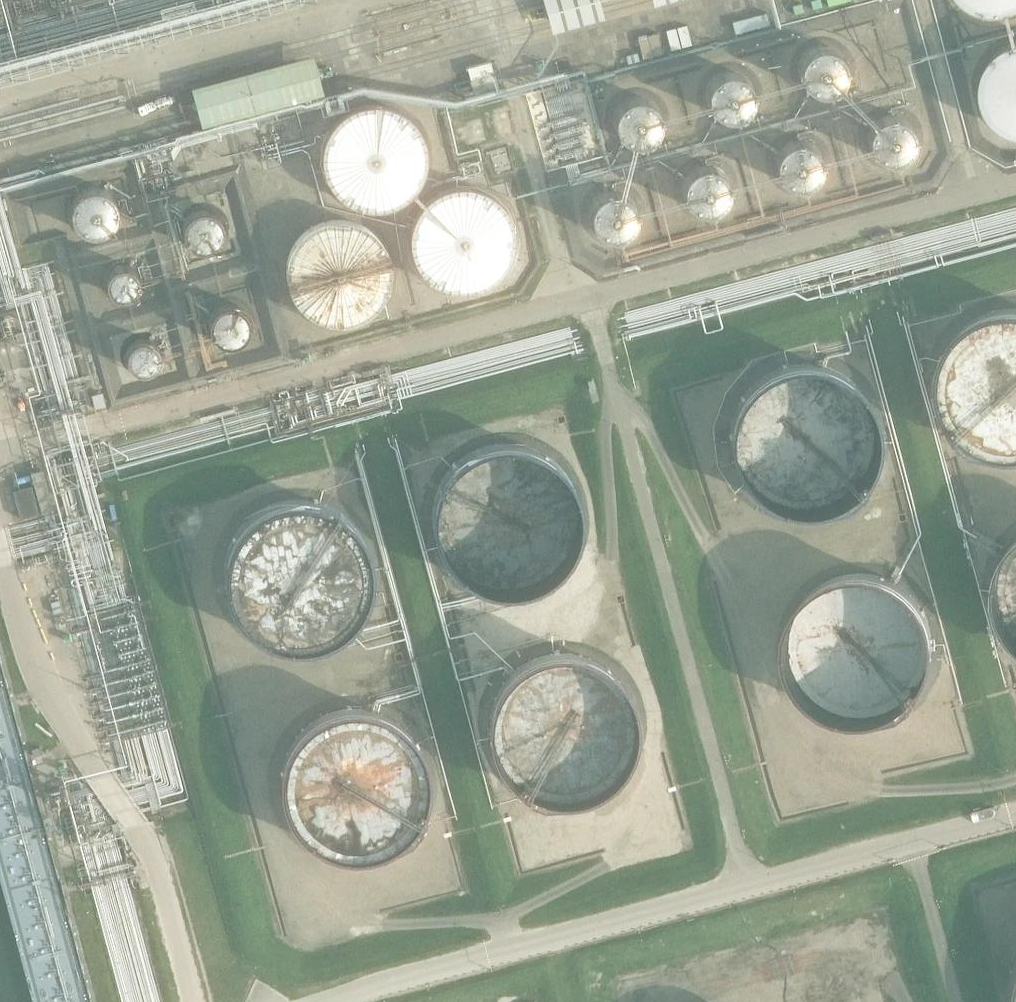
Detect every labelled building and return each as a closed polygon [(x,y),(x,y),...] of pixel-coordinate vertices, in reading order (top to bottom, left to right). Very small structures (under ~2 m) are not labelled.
[(369,16),(379,54),(440,38),(430,0),(428,0),(369,16)] [(972,5),(980,9),(990,11),(999,11),(1009,10),(1015,8),(1015,0),(965,0),(972,5)] [(442,28),(451,25),(446,5),(437,7),(442,28)] [(846,74),(846,68),(846,63),(844,58),(840,53),(836,49),(831,47),(825,46),(820,46),(814,48),(809,51),(806,55),(803,60),(801,66),(801,71),(803,77),(806,82),(809,86),(814,89),(820,91),(825,91),(831,90),(836,87),(840,84),(844,79),(846,74)] [(1015,48),(1010,51),(1004,55),(1000,59),(996,64),(993,70),(991,76),(990,83),(990,89),(991,96),(993,102),(996,108),(1000,113),(1005,117),(1011,121),(1015,123),(1015,48)] [(470,77),(493,72),(491,60),(467,66),(470,77)] [(722,70),(718,72),(715,75),(712,78),(710,82),(708,86),(708,90),(708,94),(708,99),(710,103),(713,107),(716,110),(719,112),(723,114),(727,115),(732,116),(736,115),(740,114),(744,112),(748,109),(751,106),(753,102),(754,98),(755,94),(755,89),(754,85),(752,81),(750,77),(747,74),(744,71),(740,69),(735,68),(731,68),(727,69),(722,70)] [(473,93),(498,87),(495,74),(470,80),(473,93)] [(629,97),(625,99),(622,102),(619,105),(617,109),(615,113),(614,118),(614,122),(615,126),(617,130),(619,134),(622,137),(626,140),(630,142),(634,143),(639,143),(643,143),(647,141),(651,139),(655,137),(657,133),(660,130),(661,125),(662,121),(662,117),(661,112),(659,108),(657,105),(654,101),(650,99),(646,97),(642,96),(638,95),(633,96),(629,97)] [(425,166),(426,156),(425,146),(422,137),(418,128),(411,120),(404,113),(395,108),(385,105),(375,104),(365,104),(356,107),(346,111),(338,117),(331,124),(326,132),(322,142),(320,152),(320,162),(322,172),(326,181),(332,189),(339,197),(347,202),(356,207),(366,209),(376,209),(386,208),(395,205),(404,199),(412,193),(418,185),(422,176),(425,166)] [(913,142),(914,136),(913,131),(911,125),(907,121),(903,117),(898,115),(892,114),(887,114),(881,116),(877,119),(873,123),(870,128),(869,133),(869,139),(870,144),(873,149),(877,154),(881,157),(887,158),(892,159),(898,158),(903,155),(907,152),(911,147),(913,142)] [(822,167),(823,161),(822,155),(820,150),(817,146),(812,142),(807,140),(802,139),(796,139),(791,141),(786,144),(782,148),(779,153),(778,158),(778,164),(779,169),(782,174),(786,178),(791,181),(796,183),(802,183),(807,182),(812,180),(817,176),(820,172),(822,167)] [(697,164),(693,166),(690,168),(687,172),(685,175),(683,180),(682,184),(682,188),(683,193),(685,197),(687,200),(690,204),(694,206),(698,208),(702,209),(707,210),(711,209),(715,208),(719,206),(723,203),(725,200),(728,196),(729,192),(730,187),(730,183),(729,179),(727,175),(725,171),(722,168),(718,165),(714,163),(710,162),(706,162),(701,162),(697,164)] [(116,212),(116,209),(116,206),(115,203),(114,200),(113,197),(111,194),(109,192),(106,190),(103,189),(100,187),(97,187),(94,186),(91,186),(88,187),(85,188),(82,189),(79,191),(77,193),(75,195),(73,198),(71,201),(70,204),(70,207),(70,210),(70,213),(71,216),(72,219),(73,222),(75,225),(77,227),(80,229),(83,230),(86,232),(89,232),(92,233),(95,233),(98,232),(101,231),(104,230),(107,228),(109,226),(111,224),(113,221),(115,218),(116,215),(116,212)] [(515,249),(516,239),(515,229),(512,219),(507,210),(501,202),(494,196),(485,191),(475,187),(465,186),(455,186),(445,189),(436,193),(428,199),(421,206),(415,214),(411,224),(410,234),(409,244),(411,254),(415,263),(421,272),(428,279),(436,285),(445,289),(455,292),(465,292),(475,291),(485,287),(493,282),(501,276),(507,268),(512,259),(515,249)] [(636,217),(637,211),(636,206),(634,201),(631,196),(627,193),(622,190),(617,189),(612,189),(606,190),(601,193),(597,196),(594,201),(592,206),(592,211),(592,217),(594,222),(597,226),(601,230),(606,232),(612,234),(617,234),(622,232),(627,230),(631,226),(634,222),(636,217)] [(220,216),(217,214),(214,211),(211,209),(207,208),(204,208),(200,208),(196,209),(193,210),(190,212),(187,215),(184,218),(183,221),(182,225),(181,229),(182,233),(183,236),(184,240),(187,243),(189,245),(193,247),(196,249),(200,250),(204,250),(207,249),(211,248),(214,247),(217,244),(220,241),(222,238),(223,234),(224,231),(224,227),(223,223),(222,220),(220,216)] [(390,279),(391,269),(389,260),(386,251),(382,243),(376,235),(369,229),(361,224),(352,221),(343,219),(333,219),(324,221),(315,224),(307,229),(300,235),(294,242),(290,251),(287,259),(285,269),(286,278),(288,287),(292,296),(297,304),(303,311),(311,316),(319,320),(328,323),(338,324),(347,323),(356,321),(365,317),(372,311),(379,304),(384,297),(388,288),(390,279)] [(138,280),(138,277),(137,274),(135,271),(133,269),(130,266),(127,265),(124,264),(121,264),(118,264),(115,265),(112,267),(109,269),(107,271),(105,274),(104,278),(104,281),(105,284),(106,287),(107,290),(109,293),(112,295),(115,296),(118,297),(121,298),(125,297),(128,296),(131,295),(133,292),(135,290),(137,287),(138,284),(138,280)] [(243,309),(240,307),(237,305),(234,304),(231,303),(227,303),(224,303),(220,304),(217,305),(214,307),(212,310),(210,312),(208,316),(207,319),(207,322),(207,326),(208,329),(209,332),(211,335),(213,338),(216,340),(219,342),(222,343),(226,344),(229,343),(233,343),(236,342),(239,340),(242,338),(244,335),(246,332),(247,329),(248,326),(248,322),(248,319),(247,315),(245,312),(243,309)] [(1008,307),(996,309),(984,313),(972,318),(962,326),(953,335),(946,345),(941,356),(938,368),(937,381),(938,393),(941,406),(946,417),(953,427),(962,436),(972,444),(983,450),(995,453),(1007,455),(1015,455),(1015,308),(1008,307)] [(0,313),(0,335),(13,331),(7,311),(0,313)] [(157,364),(158,361),(159,358),(160,355),(159,352),(159,349),(157,346),(156,343),(153,341),(151,339),(148,338),(145,337),(142,337),(138,337),(135,338),(132,339),(130,341),(128,344),(126,346),(125,349),(124,353),(124,356),(124,359),(126,362),(127,365),(129,367),(132,369),(134,371),(137,372),(141,372),(144,372),(147,372),(150,371),(153,369),(155,367),(157,364)] [(876,450),(877,438),(876,425),(873,412),(868,400),(861,390),(852,380),(841,373),(830,367),(817,363),(804,362),(791,363),(779,366),(767,371),(756,378),(747,387),(739,398),(733,409),(730,422),(729,435),(729,447),(732,460),(738,472),(745,483),(754,492),(764,499),(776,505),(788,509),(801,510),(814,509),(827,506),(839,501),(849,494),(859,485),(866,474),(872,463),(876,450)] [(581,525),(582,514),(581,503),(579,492),(575,481),(569,472),(562,463),(554,455),(545,449),(534,444),(524,441),(512,439),(501,439),(490,441),(479,444),(469,449),(460,455),(452,463),(444,472),(439,481),(435,492),(432,503),(431,514),(432,525),(435,536),(439,547),(444,556),(452,565),(460,573),(469,579),(479,584),(490,587),(501,589),(512,589),(524,587),(534,584),(545,579),(554,573),(562,565),(569,556),(575,547),(579,536),(581,525)] [(31,471),(42,510),(53,507),(42,468),(31,471)] [(20,517),(38,512),(32,486),(13,491),(20,517)] [(108,487),(103,488),(107,502),(112,501),(108,487)] [(373,581),(373,569),(372,558),(370,547),(366,536),(360,526),(352,517),(344,509),(334,503),(323,498),(312,495),(301,494),(289,495),(278,497),(267,501),(257,506),(248,513),(240,521),(233,531),(228,541),(224,552),(222,564),(223,575),(224,587),(228,598),(233,608),(240,617),(248,626),(257,633),(267,638),(278,642),(289,644),(301,645),(312,643),(323,640),(334,636),(344,629),(352,622),(360,613),(366,603),(370,592),(373,581)] [(1012,541),(1005,550),(1000,561),(997,572),(995,584),(995,596),(997,608),(1001,619),(1006,629),(1013,639),(1015,642),(1015,537),(1012,541)] [(937,658),(938,647),(938,636),(936,625),(932,615),(927,605),(921,596),(913,588),(904,581),(895,575),(884,571),(873,569),(862,568),(851,569),(840,571),(830,575),(820,580),(811,587),(803,595),(797,604),(792,614),(788,624),(786,635),(786,646),(787,657),(789,668),(794,678),(800,688),(807,696),(815,704),(824,710),(834,715),(845,718),(856,720),(867,720),(878,718),(889,715),(899,711),(908,704),(917,697),(924,689),(930,679),(934,669),(937,658)] [(635,739),(636,728),(636,716),(634,705),(630,694),(625,684),(618,675),(610,667),(601,661),(591,655),(580,652),(568,650),(557,650),(546,652),(535,655),(525,660),(515,666),(507,674),(500,683),(494,693),(490,704),(488,715),(488,726),(489,737),(492,748),(496,759),(502,768),(510,777),(519,784),(528,790),(539,794),(550,797),(561,798),(573,797),(584,795),(594,791),(604,785),(613,778),(621,770),(627,760),(632,750),(635,739)] [(427,788),(428,777),(427,767),(425,756),(421,746),(416,737),(409,728),(402,721),(393,715),(383,710),(373,707),(363,705),(352,704),(341,705),(331,708),(321,712),(312,718),(304,725),(297,733),(291,742),(286,751),(283,761),(282,772),(282,783),(283,793),(286,803),(291,813),(297,822),(304,830),(312,837),(321,842),(331,847),(342,849),(352,850),(363,850),(373,848),(384,845),(393,840),(402,833),(409,826),(416,818),(421,808),(425,798),(427,788)]
